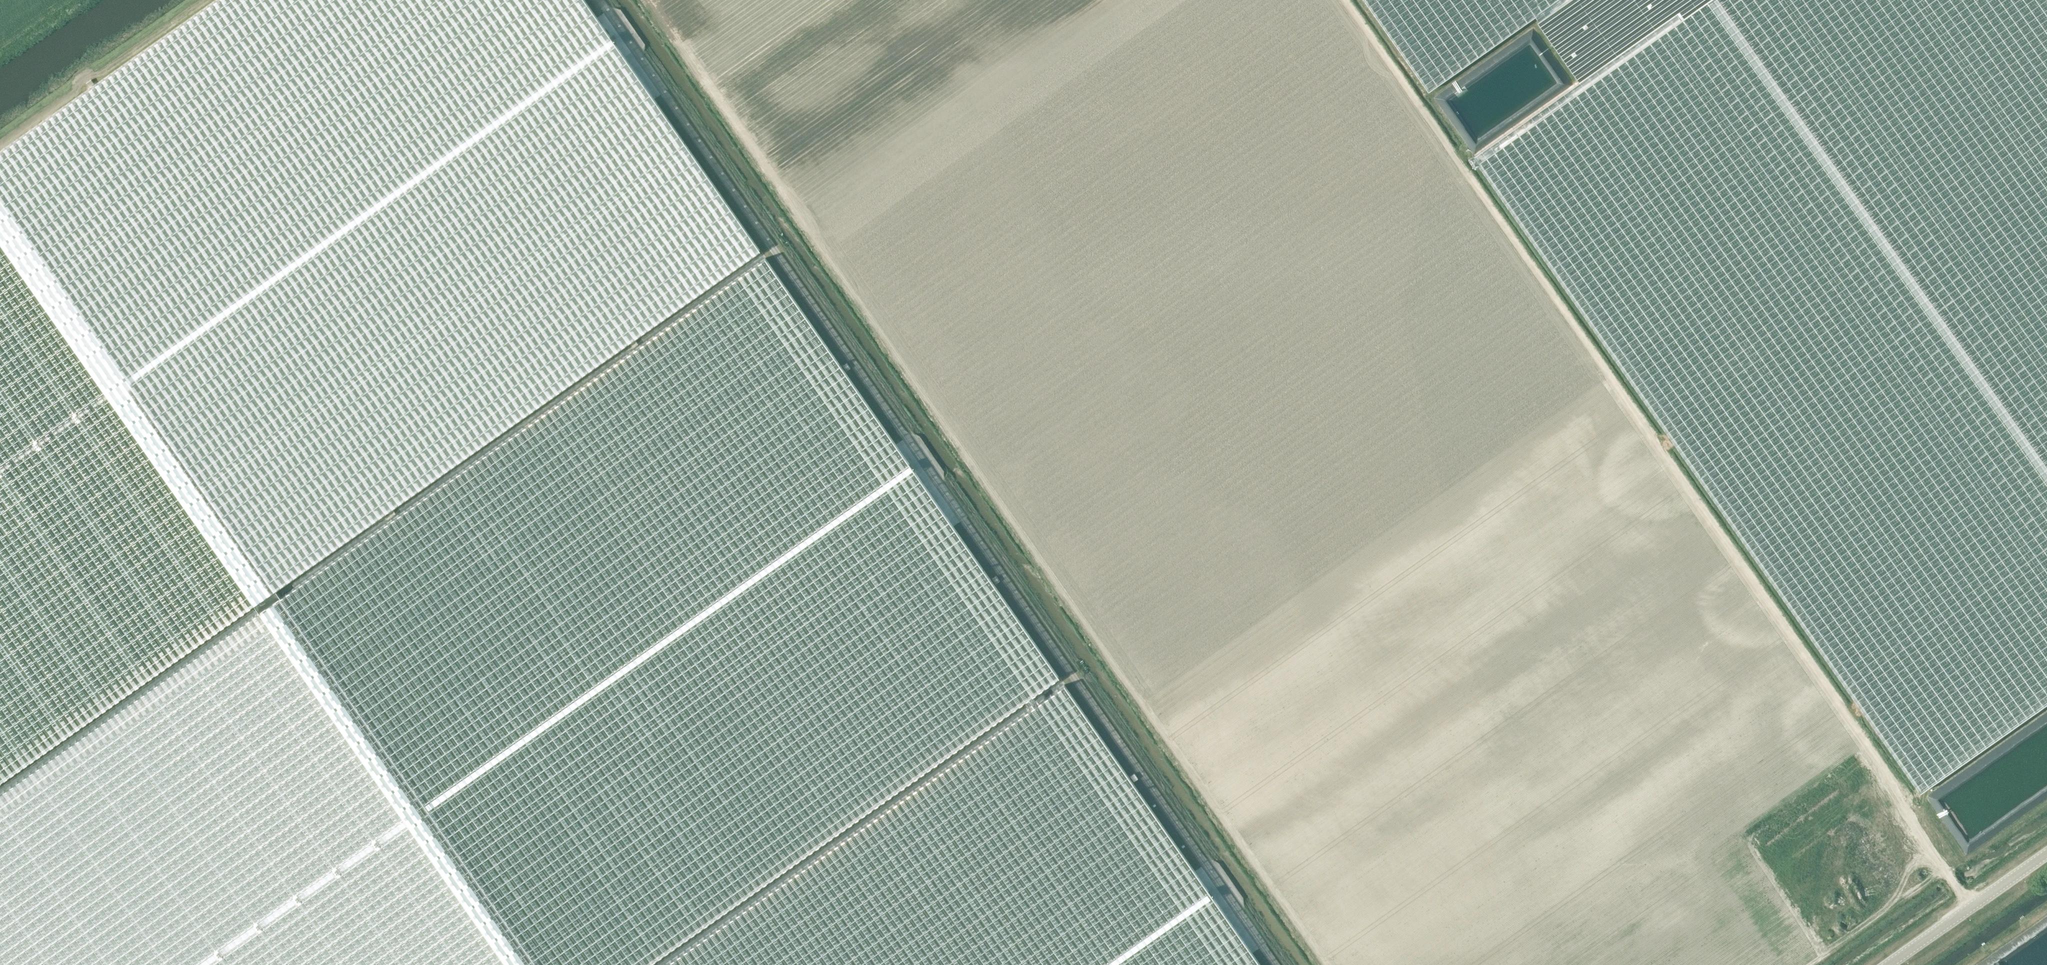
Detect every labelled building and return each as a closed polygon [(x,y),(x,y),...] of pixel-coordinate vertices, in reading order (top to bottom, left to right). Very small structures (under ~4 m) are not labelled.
[(0,797),(0,964),(646,964),(1058,675),(764,258),(281,599),(274,590),(759,250),(585,0),(217,0),(0,152),(0,243),(261,614),(0,797)] [(1428,91),(1535,16),(1581,81),(1695,0),(1700,7),(1710,0),(1364,0),(1428,91)] [(1475,156),(1922,791),(2046,703),(2046,0),(1710,0),(1700,7),(1695,0),(1581,81),(1475,156)] [(1063,685),(666,964),(1260,964),(1063,685)] [(1828,778),(1834,787),(1847,778),(1840,769),(1828,778)]
